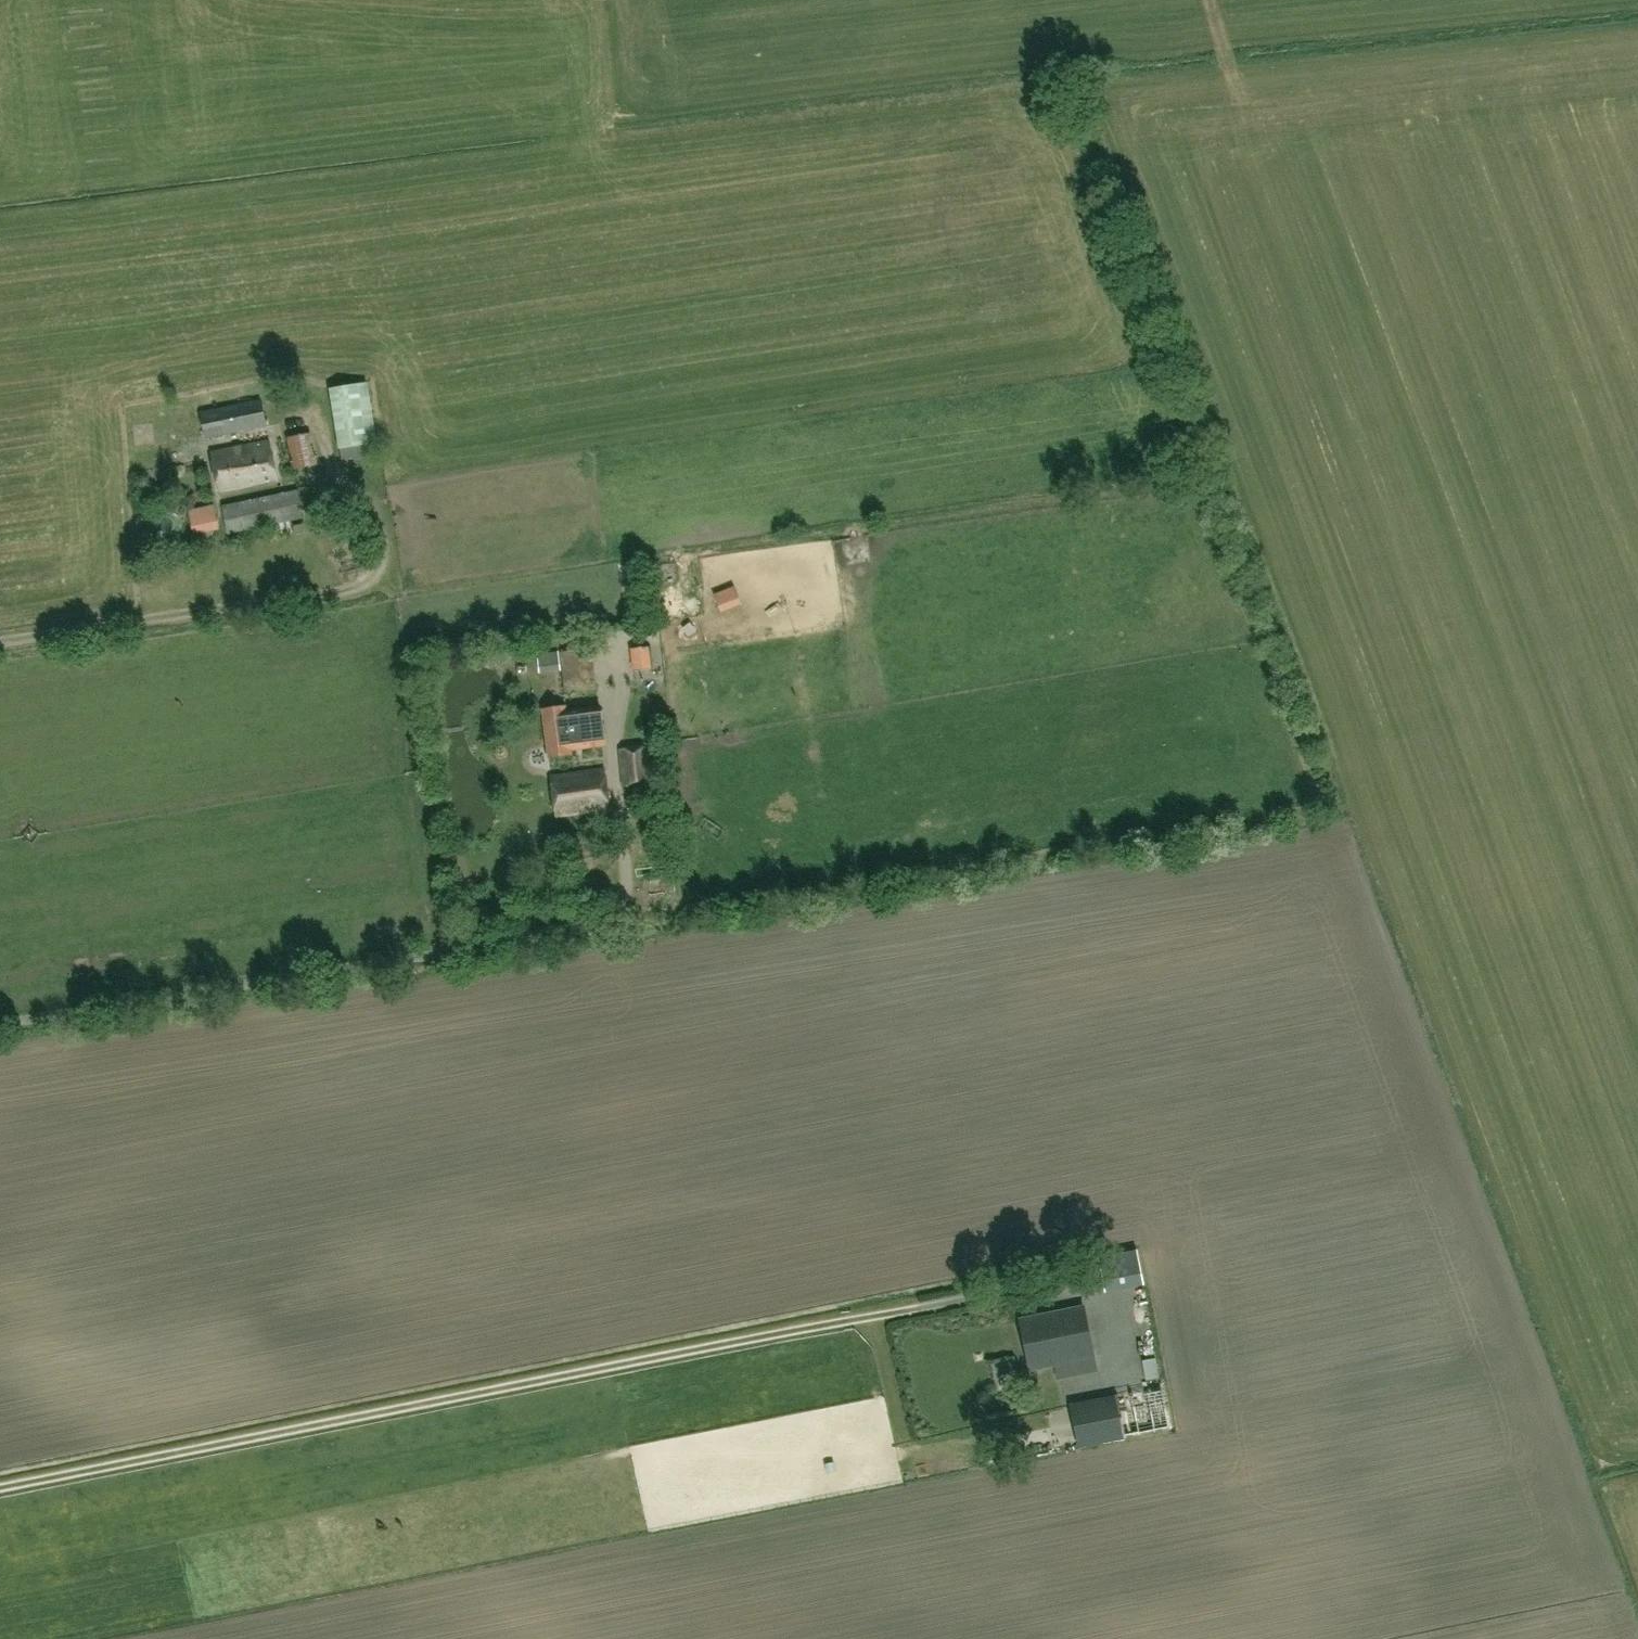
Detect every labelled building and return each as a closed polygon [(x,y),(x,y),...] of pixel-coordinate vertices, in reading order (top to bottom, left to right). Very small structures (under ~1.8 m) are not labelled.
[(338,448),(339,447),(341,458),(379,455),(368,381),(329,387),(338,448)] [(261,399),(199,410),(205,437),(267,425),(261,399)] [(317,464),(311,432),(287,438),(292,468),(317,464)] [(245,487),(278,480),(270,441),(211,452),(219,491),(245,488),(245,487)] [(228,533),(304,517),(298,491),(222,507),(228,533)] [(193,534),(219,528),(214,505),(188,511),(193,534)] [(294,526),(295,533),(306,531),(304,524),(294,526)] [(713,593),(721,612),(741,604),(733,585),(713,593)] [(648,646),(629,648),(632,670),(651,667),(648,646)] [(592,647),(558,651),(536,653),(539,672),(560,670),(563,690),(596,686),(592,647)] [(564,706),(541,709),(547,755),(572,752),(571,748),(605,744),(600,705),(579,708),(579,706),(565,708),(564,706)] [(653,783),(649,745),(619,749),(622,786),(653,783)] [(550,776),(555,815),(610,808),(605,770),(550,776)] [(537,886),(547,885),(545,864),(538,865),(539,876),(536,876),(537,886)] [(1144,1281),(1137,1249),(1098,1257),(1104,1289),(1144,1281)] [(1084,1307),(1020,1320),(1029,1367),(1093,1355),(1084,1307)] [(1158,1353),(1149,1356),(1154,1376),(1164,1373),(1158,1353)] [(1130,1397),(1137,1431),(1153,1427),(1146,1394),(1130,1397)] [(1117,1395),(1070,1404),(1079,1447),(1125,1438),(1117,1395)]
